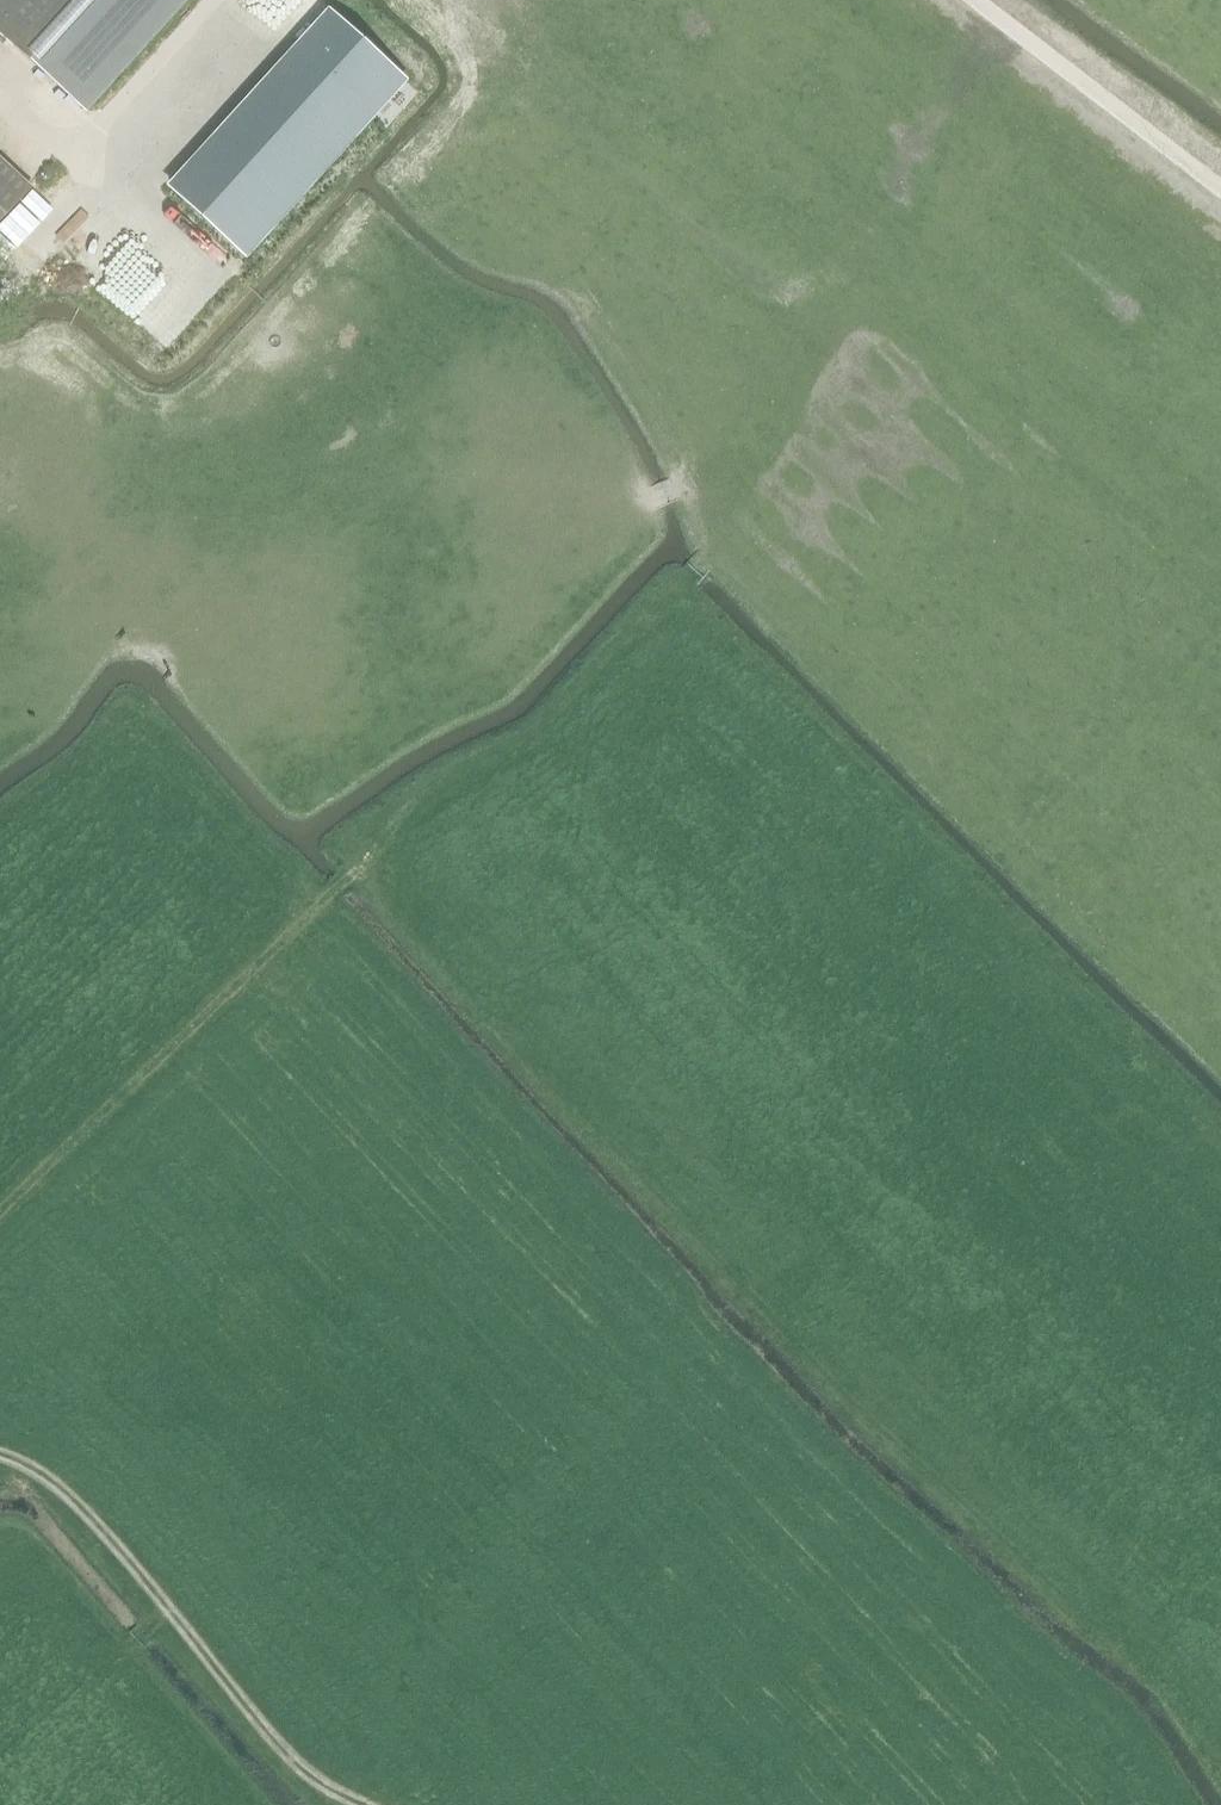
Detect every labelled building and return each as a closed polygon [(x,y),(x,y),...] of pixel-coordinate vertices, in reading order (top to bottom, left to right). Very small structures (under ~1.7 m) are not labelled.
[(36,64),(86,110),(186,0),(0,0),(0,32),(36,64)] [(404,77),(332,12),(172,190),(243,254),(404,77)] [(31,187),(0,158),(0,221),(31,187)]
